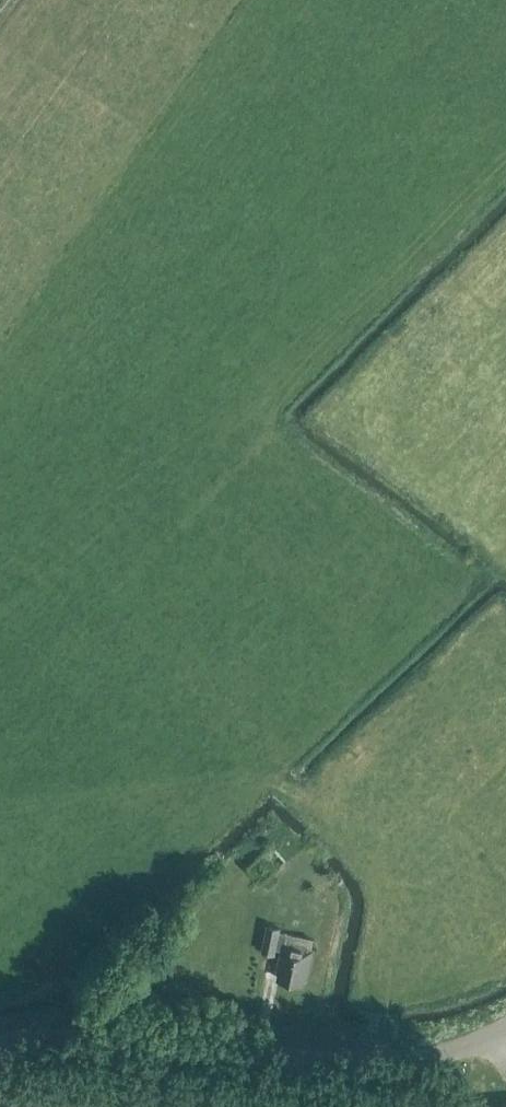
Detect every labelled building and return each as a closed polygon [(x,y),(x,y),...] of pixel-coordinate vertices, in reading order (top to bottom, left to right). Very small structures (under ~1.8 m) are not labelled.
[(310,949),(312,939),(280,932),(281,928),(266,925),(261,952),(274,955),(275,947),(282,949),(277,971),(282,972),(281,979),(300,983),(301,976),(307,977),(313,949),(310,949)]
